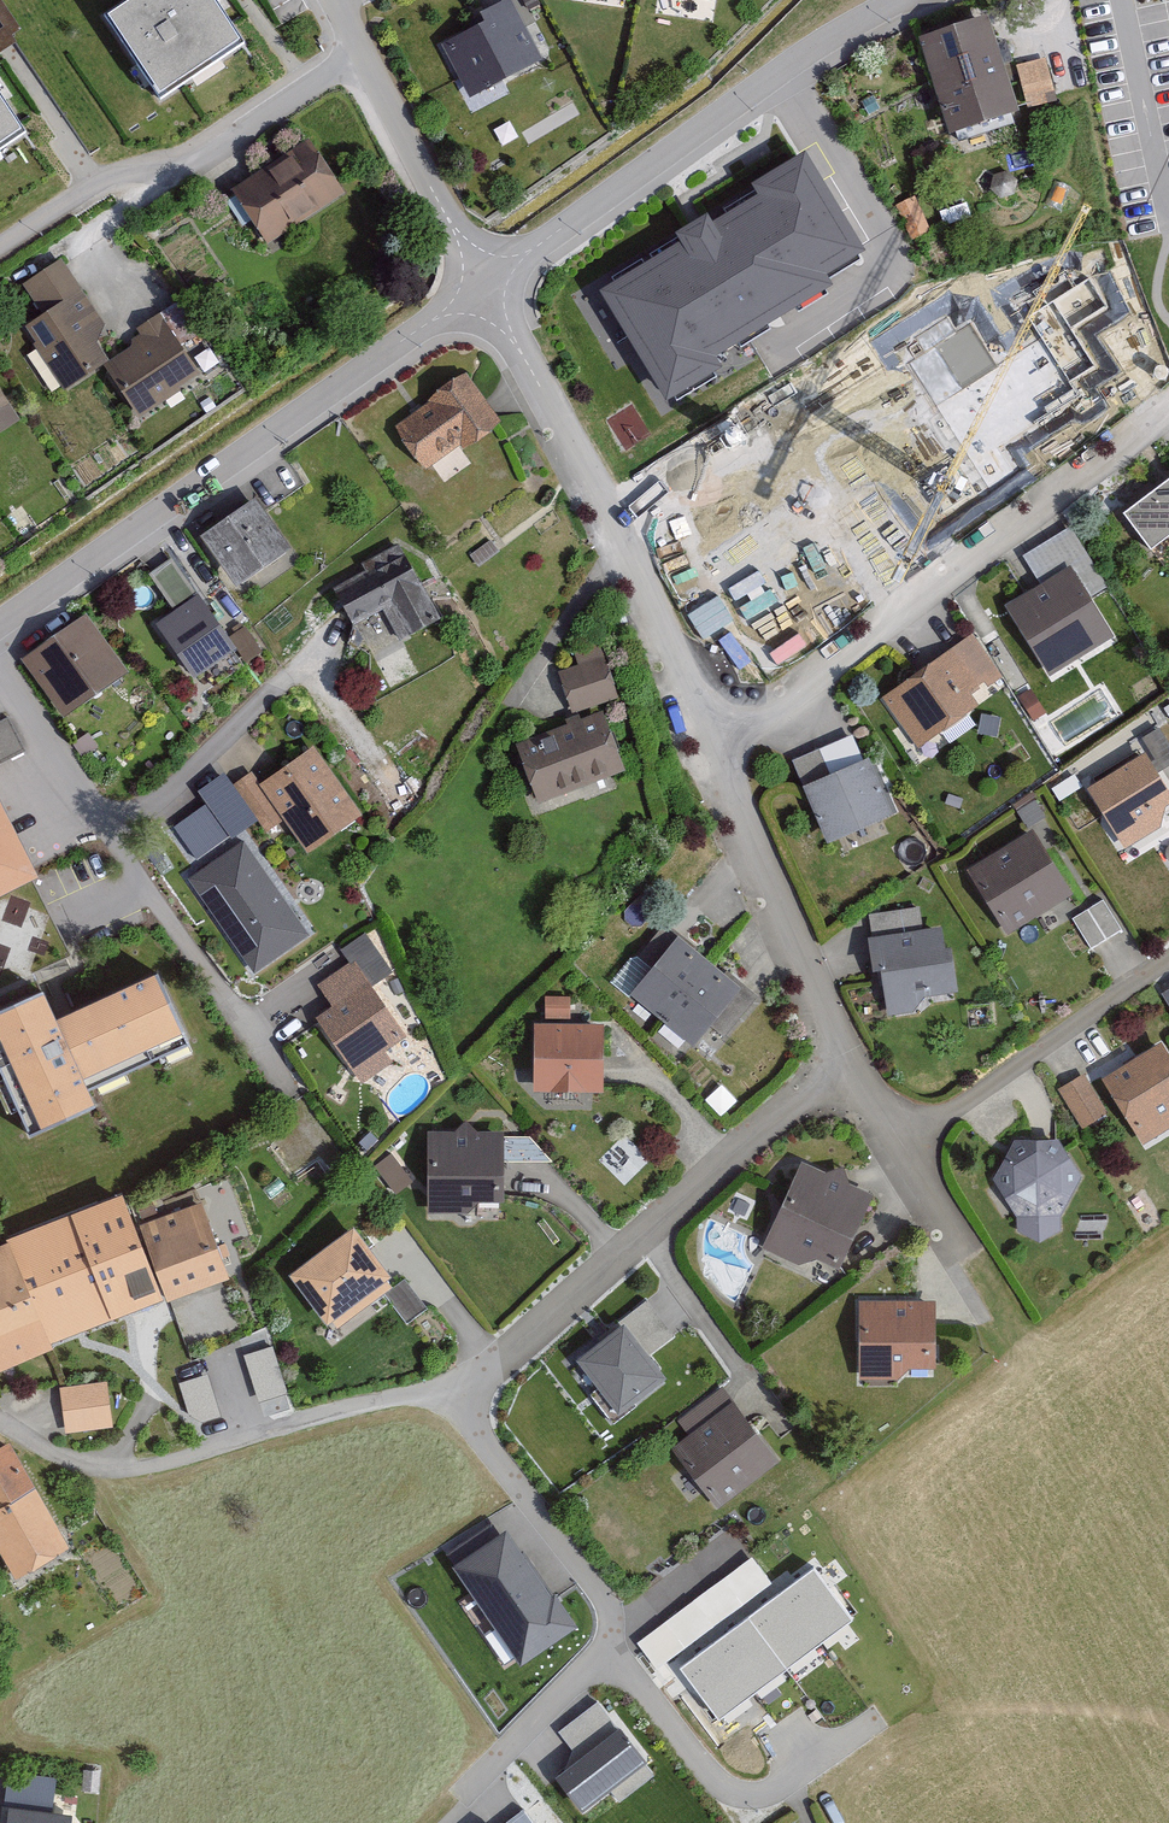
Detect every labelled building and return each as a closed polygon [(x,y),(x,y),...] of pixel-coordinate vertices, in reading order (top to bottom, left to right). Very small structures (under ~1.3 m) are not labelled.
[(161,97),(243,42),(215,0),(130,0),(107,16),(161,97)] [(540,66),(508,3),(473,21),(478,32),(441,51),(468,103),(540,66)] [(1015,117),(988,20),(920,43),(946,136),(1015,117)] [(23,131),(0,97),(0,147),(23,131)] [(264,251),(343,197),(307,145),(228,198),(264,251)] [(866,248),(804,158),(605,292),(666,383),(866,248)] [(105,330),(61,265),(21,292),(41,322),(19,337),(60,398),(108,366),(90,340),(105,330)] [(177,305),(135,333),(140,341),(130,348),(134,353),(104,373),(138,423),(200,382),(178,350),(199,336),(177,305)] [(500,432),(464,381),(393,430),(425,476),(462,450),(466,456),(500,432)] [(18,427),(0,400),(0,439),(18,427)] [(1153,555),(1168,542),(1168,485),(1125,520),(1153,555)] [(291,557),(254,504),(199,543),(236,595),(291,557)] [(1104,594),(1068,533),(1022,559),(1038,588),(1004,608),(1045,677),(1108,640),(1087,604),(1104,594)] [(470,562),(477,571),(496,556),(489,547),(470,562)] [(437,627),(398,552),(360,572),(366,582),(335,598),(352,631),(382,616),(398,648),(437,627)] [(183,556),(157,566),(172,603),(198,592),(183,556)] [(236,651),(198,595),(156,623),(194,679),(236,651)] [(126,678),(84,620),(20,666),(62,723),(126,678)] [(575,670),(557,675),(571,718),(616,704),(599,647),(571,655),(575,670)] [(964,699),(980,690),(957,652),(880,699),(913,753),(974,715),(964,699)] [(624,776),(602,719),(516,752),(538,809),(624,776)] [(4,725),(0,727),(0,765),(20,754),(4,725)] [(1142,743),(1162,774),(1168,770),(1168,752),(1157,733),(1142,743)] [(828,777),(818,753),(791,765),(801,788),(828,777)] [(359,822),(311,755),(262,790),(309,857),(359,822)] [(1158,833),(1163,815),(1168,812),(1168,801),(1145,760),(1087,794),(1122,854),(1158,833)] [(895,822),(871,763),(803,790),(826,849),(895,822)] [(280,827),(250,780),(233,791),(263,837),(280,827)] [(0,810),(0,904),(38,884),(0,810)] [(1070,901),(1032,837),(968,875),(1006,939),(1070,901)] [(306,935),(242,843),(191,879),(255,970),(306,935)] [(1120,935),(1101,905),(1071,923),(1091,954),(1120,935)] [(886,1019),(914,1016),(926,1001),(956,998),(953,956),(945,956),(943,933),(923,934),(921,912),(869,916),(871,943),(868,943),(871,978),(882,977),(886,1019)] [(754,1001),(676,938),(629,997),(692,1048),(707,1030),(721,1041),(754,1001)] [(403,1039),(350,963),(315,987),(330,1009),(314,1020),(360,1086),(391,1064),(383,1053),(403,1039)] [(1160,998),(1168,1013),(1168,993),(1160,998)] [(0,1027),(0,1048),(41,1158),(105,1134),(92,1100),(192,1063),(168,997),(58,1037),(48,1009),(0,1027)] [(569,1000),(545,1000),(545,1020),(569,1020),(569,1000)] [(602,1027),(534,1026),(533,1092),(601,1094),(602,1027)] [(1160,1047),(1102,1083),(1141,1145),(1168,1127),(1168,1061),(1160,1047)] [(1105,1117),(1081,1079),(1055,1096),(1079,1133),(1105,1117)] [(468,1215),(479,1204),(501,1204),(501,1137),(427,1137),(427,1215),(468,1215)] [(1060,1233),(1060,1220),(1081,1180),(1057,1142),(1012,1144),(992,1184),(1016,1221),(1016,1233),(1038,1244),(1060,1233)] [(405,1181),(388,1160),(375,1171),(392,1192),(405,1181)] [(797,1266),(817,1259),(838,1268),(855,1228),(863,1223),(875,1196),(799,1164),(762,1251),(797,1266)] [(199,1202),(138,1227),(124,1192),(6,1238),(8,1243),(0,1246),(0,1371),(53,1350),(49,1341),(118,1314),(117,1312),(163,1294),(167,1303),(230,1279),(199,1202)] [(390,1278),(353,1232),(290,1282),(327,1328),(390,1278)] [(856,1385),(894,1386),(908,1370),(934,1371),(934,1304),(857,1303),(856,1385)] [(617,1327),(626,1338),(573,1376),(625,1435),(671,1394),(645,1358),(668,1339),(639,1308),(617,1327)] [(245,1349),(262,1396),(289,1387),(272,1339),(245,1349)] [(211,1368),(182,1376),(194,1418),(224,1410),(211,1368)] [(111,1426),(103,1385),(58,1393),(65,1434),(111,1426)] [(777,1461),(721,1391),(677,1426),(687,1439),(671,1452),(716,1509),(777,1461)] [(14,1444),(0,1451),(0,1556),(13,1582),(69,1555),(14,1444)] [(582,1640),(509,1538),(450,1580),(523,1681),(582,1640)] [(679,1671),(779,1596),(752,1557),(631,1641),(672,1699),(690,1686),(679,1671)] [(779,1596),(679,1671),(690,1686),(718,1723),(853,1621),(815,1570),(779,1596)] [(550,1786),(576,1822),(596,1822),(661,1778),(604,1698),(549,1736),(572,1770),(550,1786)] [(10,1769),(7,1795),(55,1801),(58,1774),(10,1769)] [(10,1810),(8,1822),(71,1822),(10,1810)] [(517,1813),(503,1822),(524,1822),(517,1813)]
